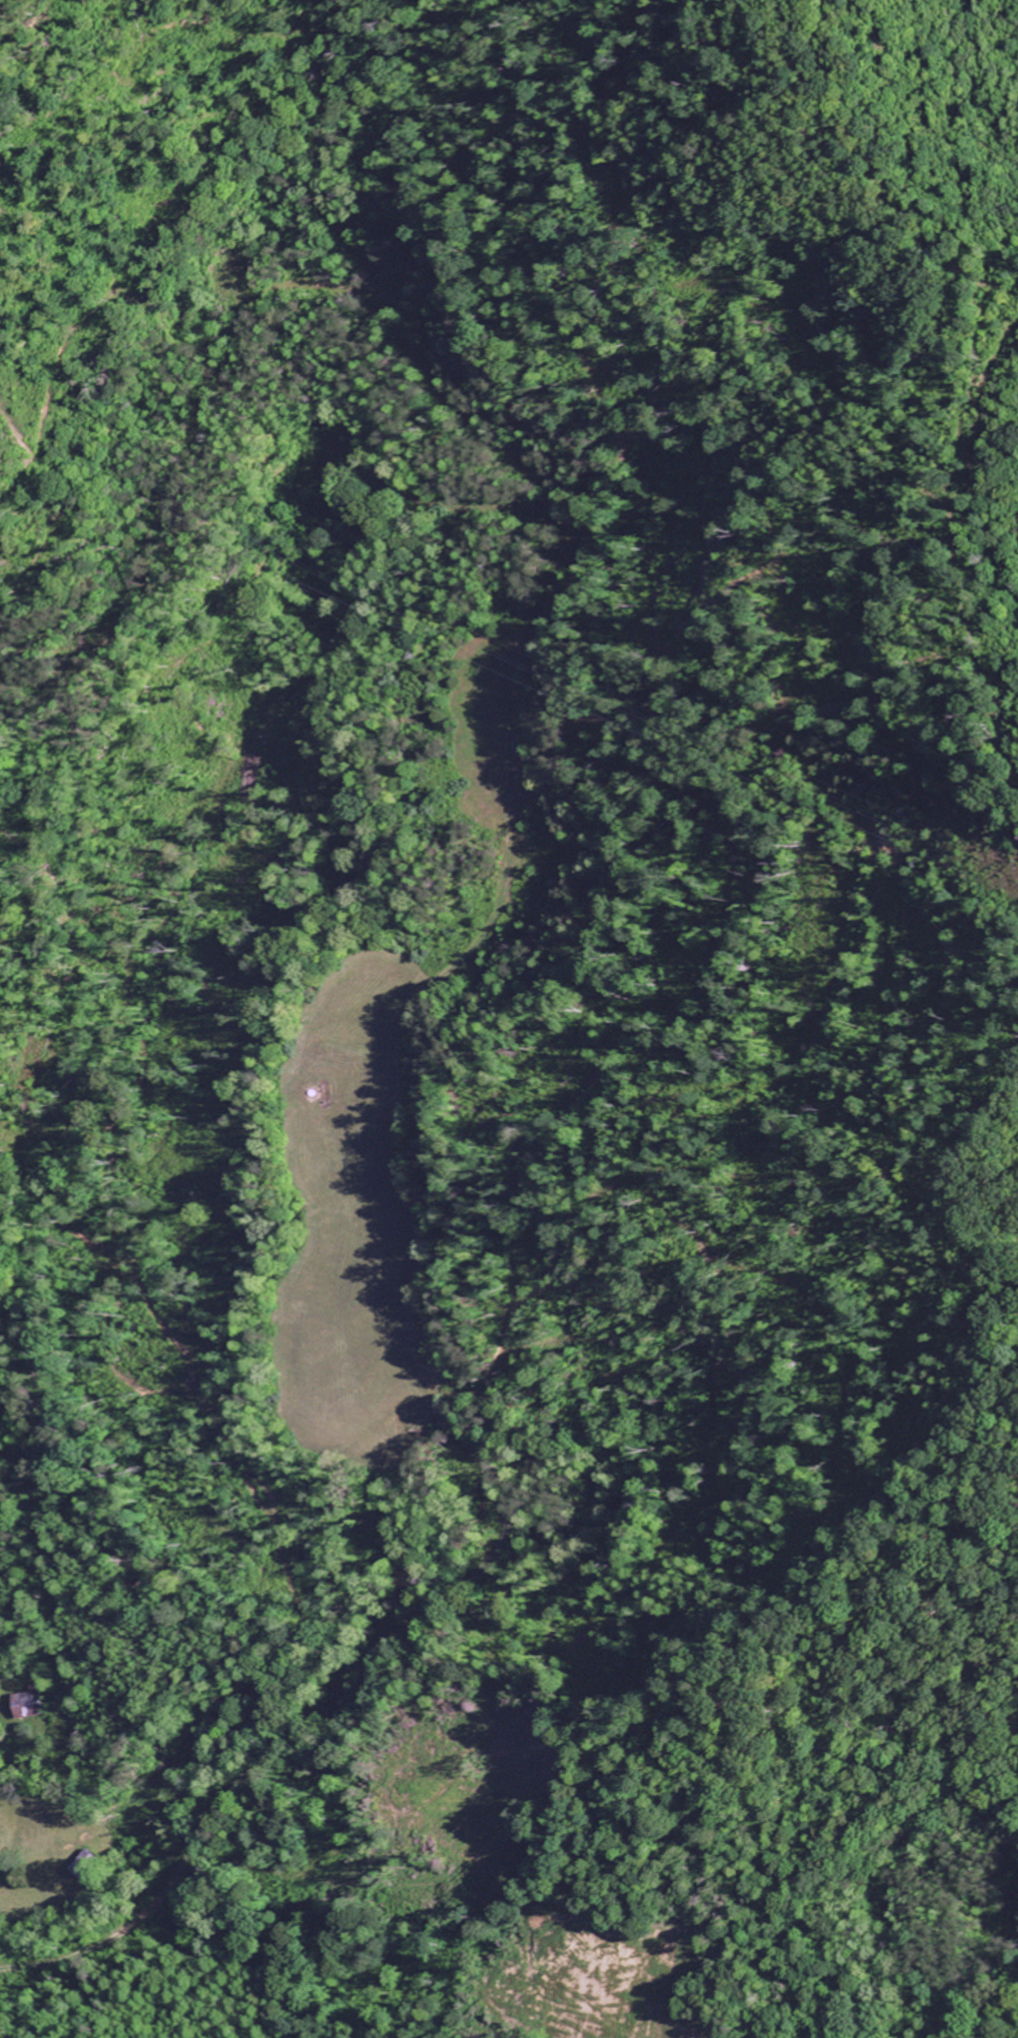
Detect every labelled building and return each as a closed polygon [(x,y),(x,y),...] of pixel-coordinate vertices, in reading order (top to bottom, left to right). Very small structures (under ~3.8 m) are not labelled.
[(19,1719),(45,1715),(42,1691),(16,1694),(19,1719)] [(78,1870),(92,1879),(107,1858),(92,1848),(78,1870)]
